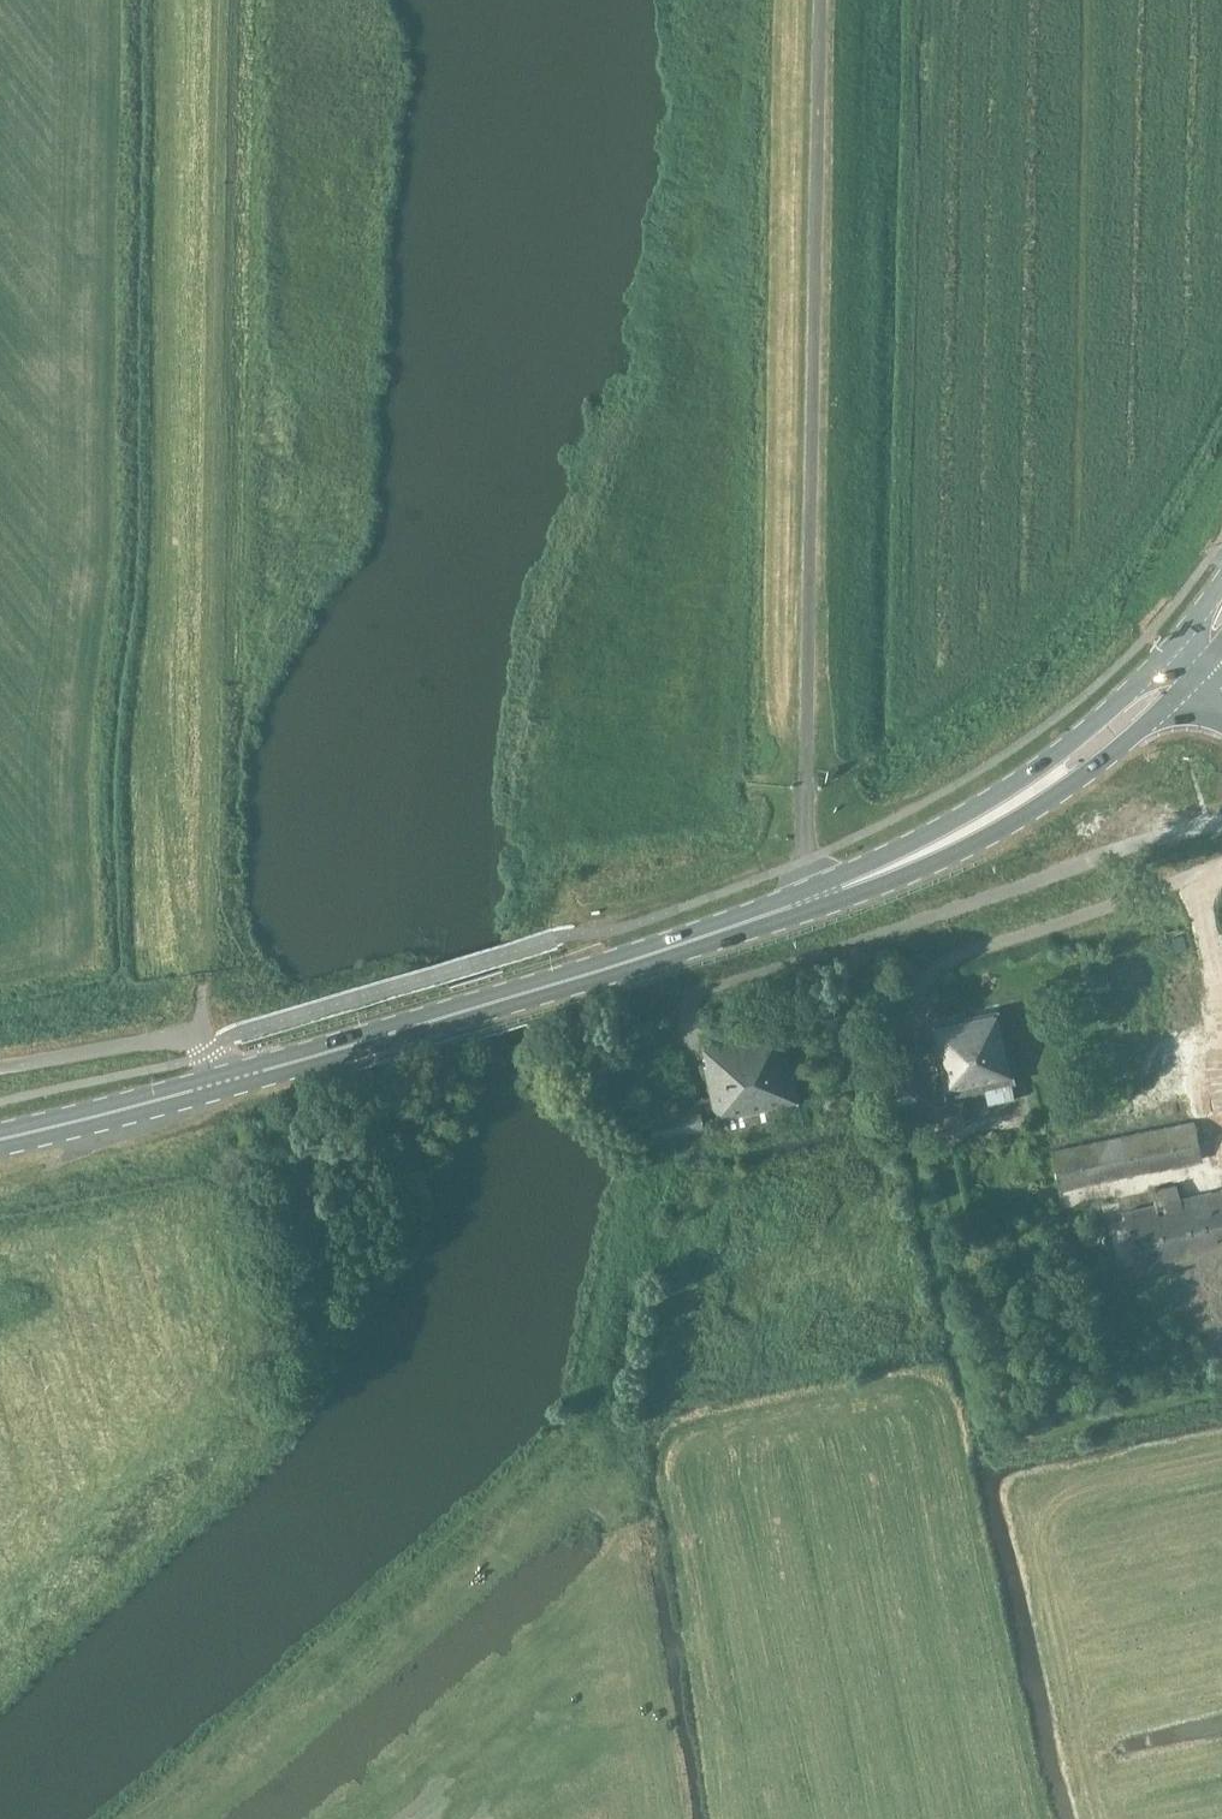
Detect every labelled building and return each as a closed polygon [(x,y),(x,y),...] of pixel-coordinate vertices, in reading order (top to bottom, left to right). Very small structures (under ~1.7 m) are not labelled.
[(1095,986),(1094,969),(1077,969),(1078,987),(1095,986)] [(938,1043),(934,1044),(946,1098),(1014,1082),(998,1010),(933,1025),(938,1043)] [(650,1115),(651,1123),(657,1147),(707,1135),(704,1121),(717,1119),(721,1139),(773,1128),(772,1122),(782,1120),(801,1116),(797,1101),(781,1027),(704,1044),(708,1063),(705,1064),(712,1095),(694,1100),(692,1091),(673,1095),(676,1109),(650,1115)] [(883,1097),(904,1097),(904,1063),(883,1063),(883,1097)] [(1202,1159),(1194,1122),(1053,1151),(1061,1189),(1202,1159)] [(1128,1226),(1139,1273),(1221,1254),(1221,1190),(1180,1200),(1177,1185),(1153,1191),(1157,1205),(1125,1212),(1128,1226)]
